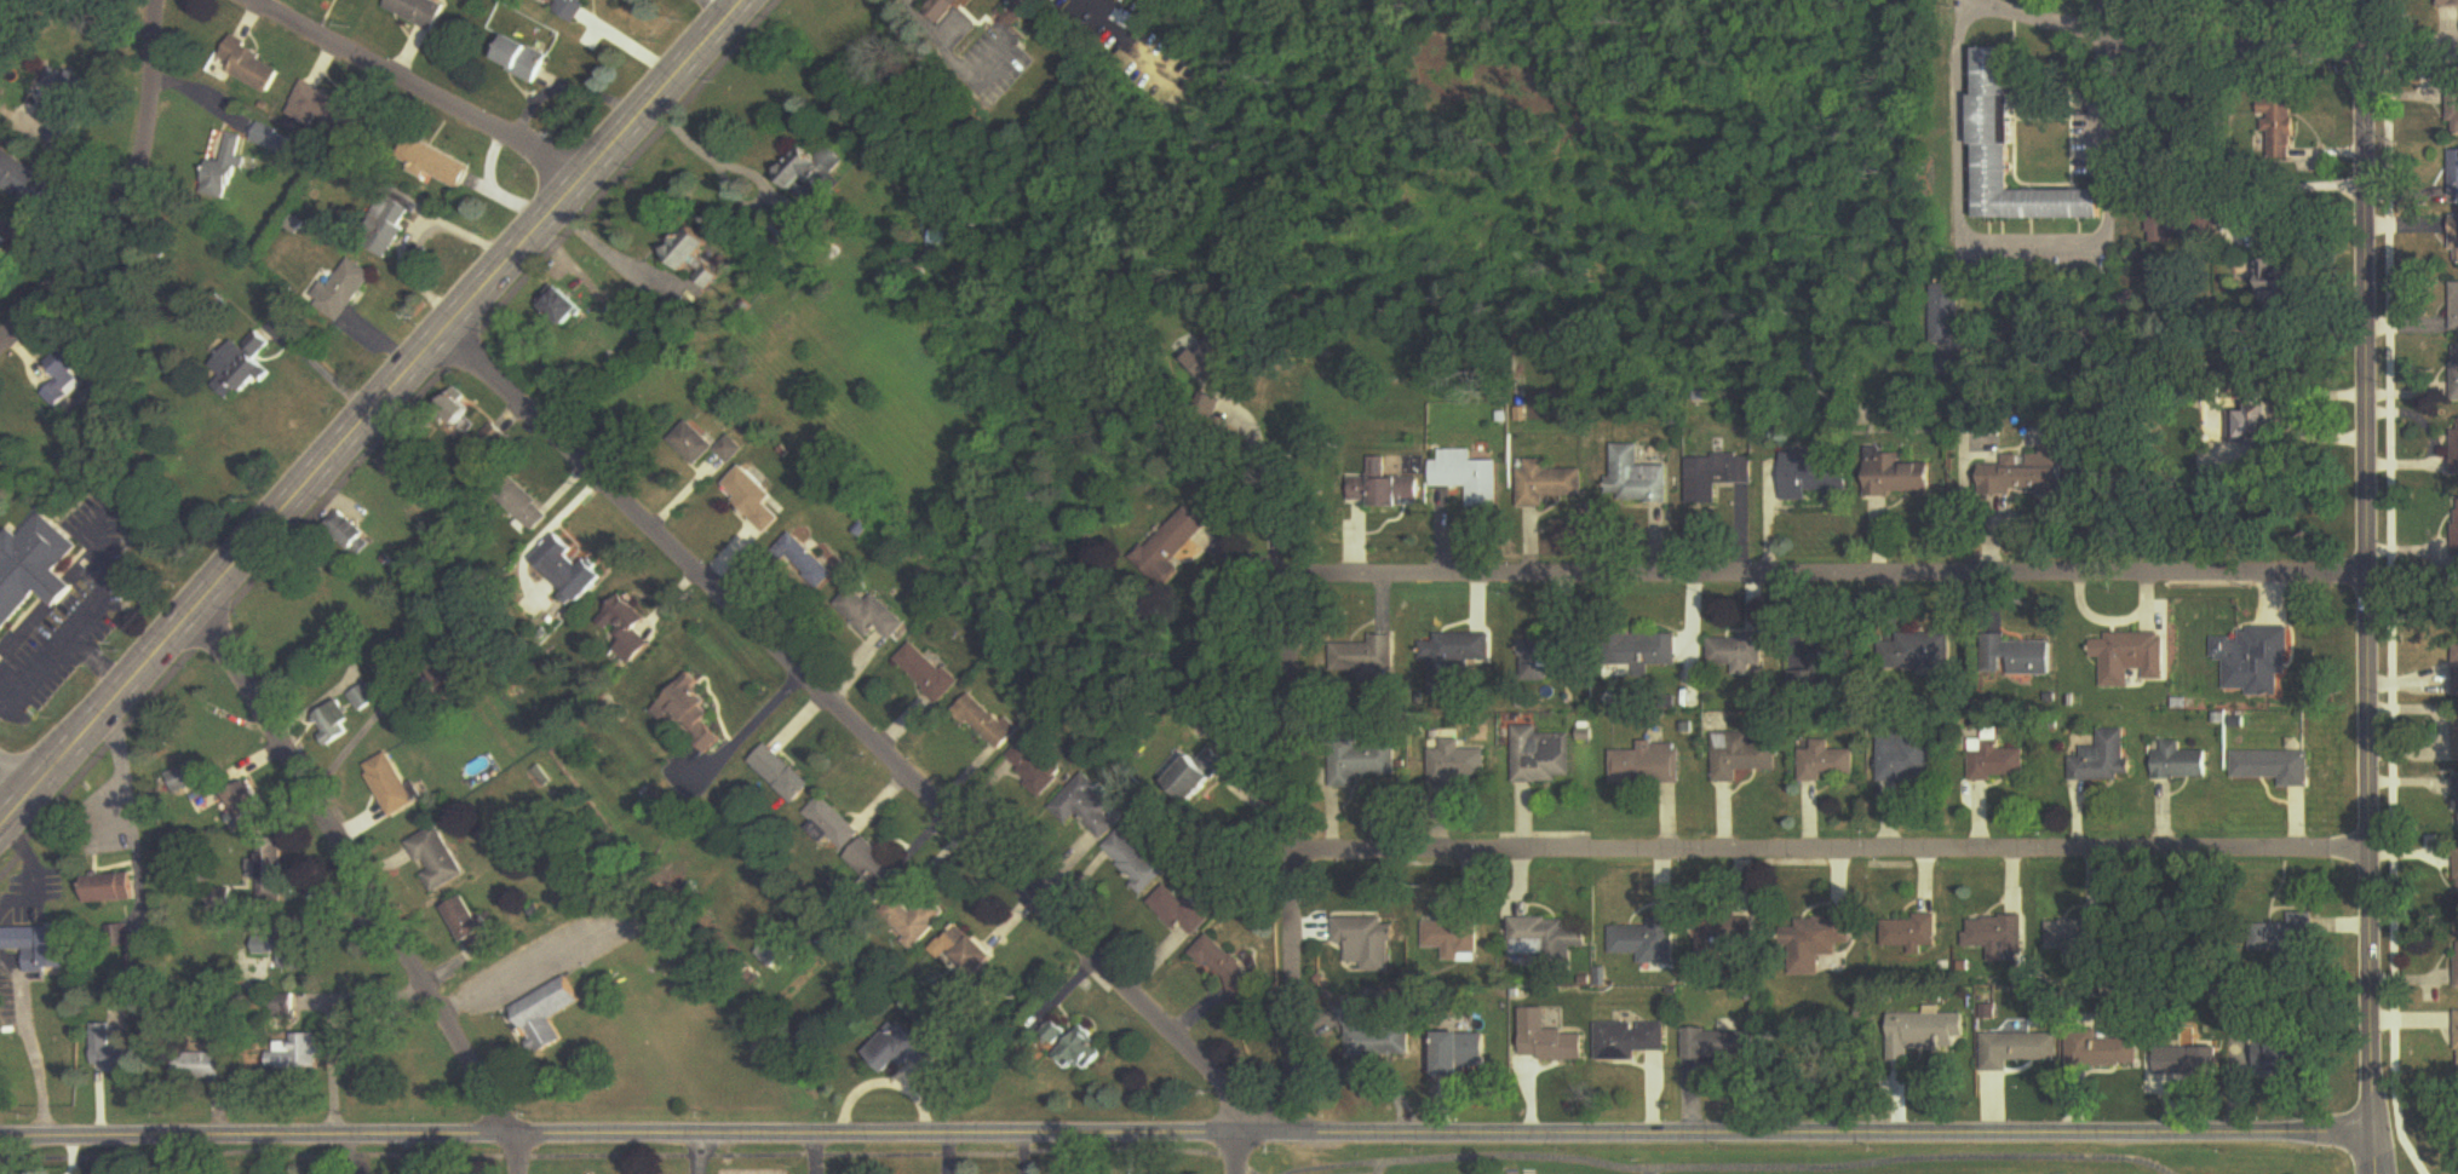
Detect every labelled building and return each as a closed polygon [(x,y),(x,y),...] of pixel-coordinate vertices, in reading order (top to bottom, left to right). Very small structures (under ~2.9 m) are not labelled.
[(436,0),(391,0),(386,12),(437,33),(448,6),(436,0)] [(591,0),(557,0),(557,1),(561,3),(555,13),(579,25),(591,0)] [(930,13),(944,25),(966,0),(941,0),(930,13)] [(538,86),(552,58),(512,37),(498,64),(538,86)] [(230,75),(271,96),(285,67),(232,40),(222,60),(234,67),(230,75)] [(2106,219),(2106,191),(2014,191),(2014,49),(1976,49),(1977,220),(2106,219)] [(305,82),(289,115),(316,128),(319,122),(356,141),(369,114),(305,82)] [(2268,101),(2268,158),(2293,158),(2292,101),(2268,101)] [(243,138),(216,133),(204,200),(230,205),(243,138)] [(400,168),(464,191),(474,165),(410,141),(400,168)] [(781,177),(800,197),(813,185),(829,203),(846,187),(837,177),(849,165),(832,148),(818,161),(809,151),(781,177)] [(2447,197),(2457,196),(2457,151),(2446,151),(2447,197)] [(30,207),(50,183),(16,155),(0,175),(0,182),(30,207)] [(419,214),(391,196),(361,240),(389,258),(419,214)] [(671,251),(686,271),(718,247),(702,227),(671,251)] [(0,233),(0,255),(11,242),(0,233)] [(320,306),(346,323),(379,275),(354,258),(320,306)] [(2264,258),(2264,297),(2293,297),(2293,258),(2264,258)] [(701,280),(714,288),(722,274),(709,266),(701,280)] [(1932,343),(1960,343),(1960,284),(1932,284),(1932,343)] [(565,286),(547,304),(572,329),(590,311),(565,286)] [(215,366),(226,377),(217,385),(234,403),(262,377),(269,384),(279,374),(267,361),(281,347),(264,329),(246,347),(240,341),(215,366)] [(1205,351),(1200,348),(1189,362),(1217,383),(1242,351),(1219,333),(1205,351)] [(63,377),(46,394),(60,408),(94,375),(66,346),(49,363),(63,377)] [(481,403),(460,390),(433,431),(454,445),(481,403)] [(671,440),(698,467),(715,450),(730,465),(746,449),(731,435),(718,448),(690,420),(671,440)] [(496,451),(510,436),(497,423),(483,439),(496,451)] [(1668,467),(1638,466),(1639,447),(1625,447),(1624,503),(1668,504),(1668,467)] [(1499,459),(1474,459),(1474,450),(1441,450),(1441,461),(1433,461),(1433,489),(1469,488),(1470,509),(1499,508),(1499,459)] [(1783,454),(1783,494),(1851,494),(1851,454),(1783,454)] [(1933,496),(1933,464),(1905,464),(1905,456),(1866,456),(1866,496),(1933,496)] [(1754,484),(1755,459),(1688,457),(1687,505),(1716,506),(1717,483),(1754,484)] [(1421,507),(1421,478),(1389,478),(1389,458),(1372,458),(1372,479),(1350,479),(1350,507),(1421,507)] [(1982,458),(1982,495),(2067,496),(2068,460),(1982,458)] [(1549,459),(1519,459),(1520,503),(1580,503),(1579,471),(1549,472),(1549,459)] [(768,504),(776,496),(743,466),(726,485),(739,497),(735,502),(771,534),(784,519),(768,504)] [(552,517),(513,478),(496,496),(534,534),(552,517)] [(1177,561),(1211,527),(1191,507),(1138,560),(1166,588),(1185,568),(1177,561)] [(329,531),(362,557),(377,538),(345,512),(329,531)] [(42,591),(60,608),(77,588),(59,572),(82,546),(45,514),(23,539),(12,529),(0,543),(0,639),(42,591)] [(534,560),(580,604),(607,577),(598,568),(601,565),(592,556),(582,567),(571,557),(578,549),(560,532),(534,560)] [(777,553),(819,595),(838,576),(795,534),(777,553)] [(874,637),(880,629),(895,642),(909,625),(858,584),(839,609),(874,637)] [(619,650),(635,666),(656,645),(641,630),(652,620),(629,595),(601,622),(612,633),(615,630),(627,642),(619,650)] [(2224,663),(2223,691),(2246,692),(2246,698),(2278,698),(2278,676),(2288,676),(2289,629),(2239,628),(2239,639),(2211,638),(2211,663),(2224,663)] [(1493,635),(1437,634),(1437,643),(1422,643),(1422,664),(1432,664),(1432,676),(1471,676),(1471,662),(1492,663),(1493,635)] [(1949,672),(1950,636),(1907,634),(1906,670),(1949,672)] [(2090,636),(2091,670),(2165,669),(2164,634),(2090,636)] [(1396,635),(1372,635),(1372,644),(1332,644),(1331,674),(1395,674),(1396,635)] [(1636,679),(1651,679),(1651,667),(1679,667),(1679,635),(1614,635),(1614,666),(1636,666),(1636,679)] [(1710,640),(1710,668),(1765,668),(1765,640),(1710,640)] [(897,662),(943,705),(963,683),(917,641),(897,662)] [(1983,642),(1983,674),(2053,674),(2053,642),(1983,642)] [(1573,667),(1569,643),(1533,649),(1536,672),(1573,667)] [(674,716),(708,751),(722,737),(708,723),(718,713),(696,692),(705,683),(696,674),(658,713),(668,723),(674,716)] [(362,715),(380,702),(368,684),(349,698),(362,715)] [(1003,752),(1021,734),(977,692),(960,710),(1003,752)] [(346,727),(355,720),(340,701),(313,722),(333,747),(351,734),(346,727)] [(2448,707),(2450,750),(2457,750),(2457,707),(2448,707)] [(2070,782),(2127,781),(2126,731),(2100,731),(2100,748),(2082,748),(2082,759),(2070,759),(2070,782)] [(1516,784),(1574,784),(1574,732),(1517,732),(1516,784)] [(1879,735),(1879,783),(1934,782),(1934,734),(1879,735)] [(1739,772),(1779,772),(1779,742),(1756,742),(1756,735),(1716,735),(1716,784),(1739,784),(1739,772)] [(1067,777),(1029,739),(1009,761),(1046,798),(1067,777)] [(1463,751),(1463,741),(1445,741),(1445,751),(1432,751),(1432,780),(1489,780),(1489,751),(1463,751)] [(1856,780),(1856,751),(1832,751),(1832,741),(1814,741),(1814,751),(1802,751),(1802,781),(1856,780)] [(2025,750),(2003,750),(2003,741),(1971,741),(1971,779),(2025,779),(2025,750)] [(1172,785),(1194,807),(1235,765),(1213,743),(1172,785)] [(2181,743),(2163,743),(2163,752),(2153,752),(2153,780),(2208,780),(2208,753),(2181,753),(2181,743)] [(1357,778),(1399,778),(1399,745),(1335,744),(1334,787),(1356,787),(1357,778)] [(1615,785),(1683,785),(1683,744),(1642,744),(1642,752),(1615,752),(1615,785)] [(760,770),(797,805),(816,786),(779,750),(760,770)] [(2280,789),(2309,789),(2309,753),(2232,753),(2232,780),(2280,780),(2280,789)] [(419,805),(394,754),(367,767),(392,818),(419,805)] [(160,781),(171,801),(203,783),(192,763),(160,781)] [(2450,770),(2457,769),(2457,810),(2451,804),(2450,770)] [(1072,826),(1081,817),(1107,841),(1131,815),(1087,775),(1055,811),(1072,826)] [(269,812),(257,783),(227,796),(240,825),(269,812)] [(810,829),(825,844),(831,837),(846,851),(863,834),(824,796),(807,814),(816,823),(810,829)] [(443,827),(410,843),(420,864),(428,860),(434,872),(427,875),(435,893),(467,878),(443,827)] [(1150,894),(1170,874),(1126,830),(1106,850),(1150,894)] [(848,858),(868,879),(859,887),(875,903),(904,873),(867,838),(848,858)] [(287,839),(261,840),(262,903),(304,902),(304,881),(288,881),(287,839)] [(137,902),(136,876),(87,876),(88,903),(137,902)] [(1197,940),(1217,920),(1195,898),(1190,902),(1173,886),(1157,901),(1197,940)] [(447,909),(476,959),(498,946),(469,896),(447,909)] [(950,914),(931,897),(915,915),(903,904),(886,922),(915,950),(950,914)] [(1482,921),(1425,915),(1421,949),(1478,956),(1482,921)] [(1392,971),(1394,918),(1352,916),(1350,969),(1392,971)] [(1937,947),(1937,917),(1883,917),(1883,949),(1922,949),(1922,947),(1937,947)] [(1837,944),(1852,944),(1852,918),(1796,918),(1796,957),(1837,957),(1837,944)] [(2025,963),(2024,918),(1968,918),(1968,951),(1991,951),(1991,963),(2025,963)] [(1574,978),(1574,948),(1592,948),(1593,920),(1513,919),(1512,950),(1546,951),(1545,977),(1574,978)] [(1750,949),(1749,919),(1698,921),(1699,951),(1750,949)] [(933,951),(944,962),(953,954),(978,977),(997,957),(960,922),(933,951)] [(2048,948),(2093,948),(2093,922),(2048,922),(2048,948)] [(1675,956),(1675,926),(1612,927),(1612,958),(1675,956)] [(74,928),(7,928),(7,950),(29,950),(29,973),(74,973),(74,928)] [(585,1001),(571,976),(512,1009),(539,1056),(566,1041),(553,1019),(585,1001)] [(276,996),(276,1021),(296,1021),(296,996),(276,996)] [(1547,1006),(1522,1006),(1521,1057),(1585,1058),(1585,1028),(1547,1026),(1547,1006)] [(1066,1022),(1053,1011),(1038,1026),(1050,1037),(1066,1022)] [(1963,1047),(1963,1011),(1889,1011),(1889,1046),(1963,1047)] [(946,1056),(902,1015),(865,1055),(890,1078),(910,1057),(930,1074),(946,1056)] [(1069,1026),(1054,1019),(1045,1038),(1060,1045),(1069,1026)] [(2062,1064),(2136,1063),(2136,1034),(2089,1035),(2089,1019),(2062,1019),(2062,1064)] [(1665,1048),(1665,1022),(1596,1022),(1596,1057),(1635,1057),(1635,1048),(1665,1048)] [(111,1046),(111,1025),(93,1025),(93,1070),(134,1070),(134,1046),(111,1046)] [(1413,1025),(1350,1025),(1350,1054),(1413,1054),(1413,1025)] [(1681,1058),(1751,1058),(1751,1026),(1681,1026),(1681,1058)] [(1056,1057),(1072,1071),(1079,1063),(1090,1072),(1109,1051),(1082,1028),(1056,1057)] [(1436,1028),(1436,1071),(1464,1071),(1464,1060),(1484,1060),(1484,1028),(1436,1028)] [(1982,1060),(2048,1061),(2049,1030),(1982,1029),(1982,1060)] [(294,1036),(294,1043),(273,1043),(273,1071),(321,1071),(321,1036),(294,1036)] [(2256,1037),(2255,1067),(2303,1069),(2304,1038),(2256,1037)] [(2155,1042),(2155,1070),(2221,1070),(2221,1042),(2155,1042)] [(177,1080),(229,1080),(229,1054),(177,1054),(177,1080)]
